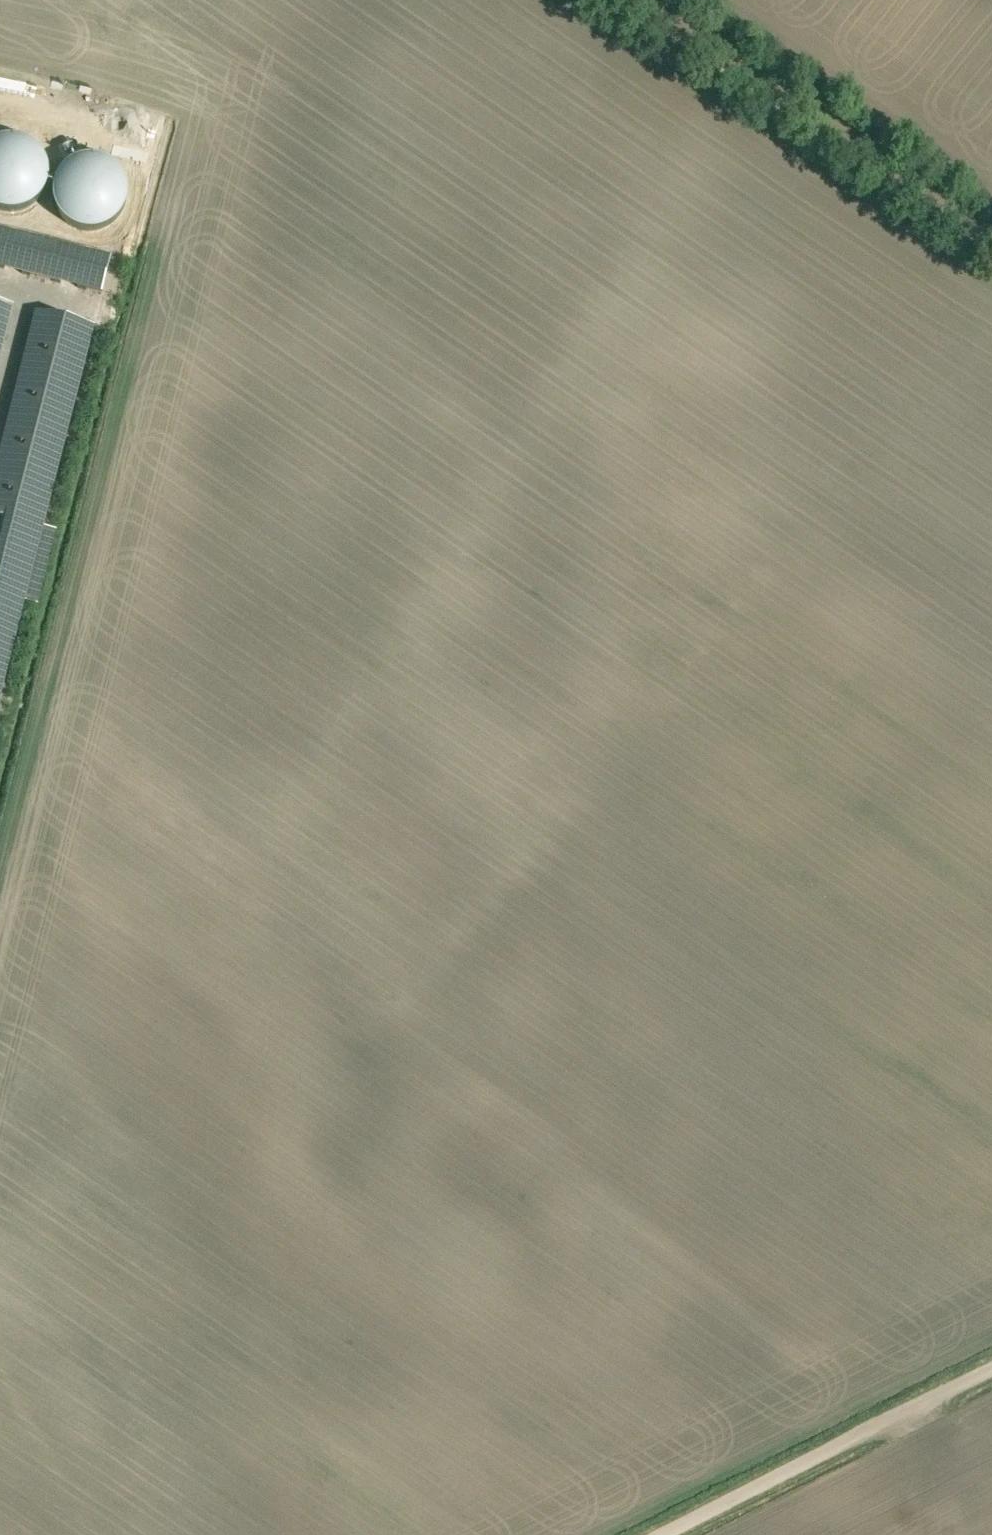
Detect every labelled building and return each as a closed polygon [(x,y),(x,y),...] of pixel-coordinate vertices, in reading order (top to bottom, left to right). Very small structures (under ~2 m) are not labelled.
[(101,295),(111,258),(0,230),(0,268),(101,295)] [(10,306),(0,303),(0,345),(10,306)] [(55,530),(42,526),(92,326),(34,312),(0,446),(0,519),(4,520),(0,534),(0,693),(23,601),(37,604),(55,530)]
